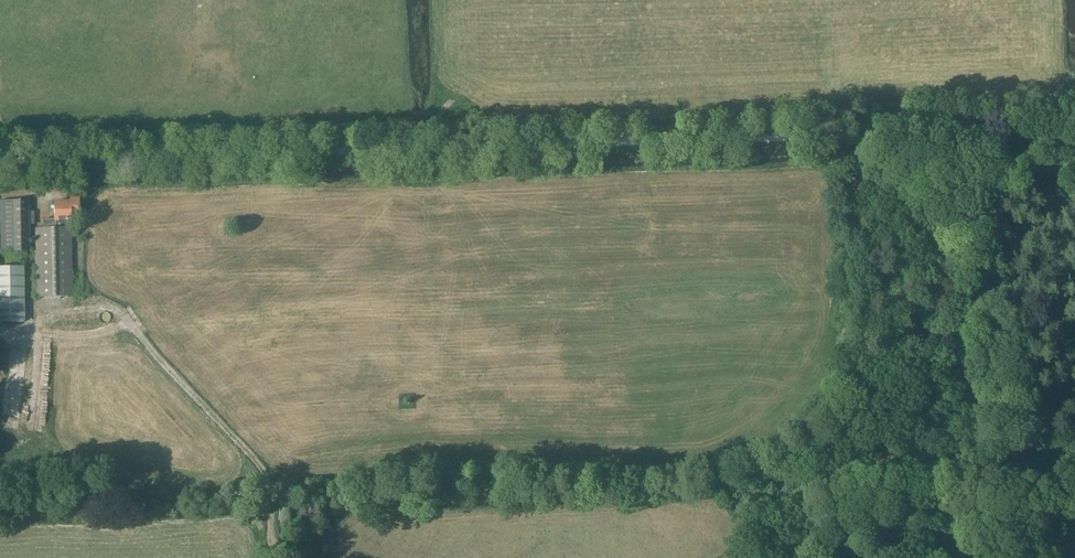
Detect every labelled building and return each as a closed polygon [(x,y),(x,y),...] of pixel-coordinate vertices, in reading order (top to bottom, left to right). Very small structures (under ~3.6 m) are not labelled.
[(73,227),(72,209),(80,209),(79,198),(70,198),(70,201),(54,201),(55,219),(43,219),(43,227),(36,227),(38,296),(73,295),(72,236),(75,236),(75,227),(73,227)] [(0,200),(0,245),(0,251),(14,251),(30,251),(28,200),(12,200),(1,200),(0,200)] [(25,322),(25,267),(0,267),(0,323),(25,322)]
